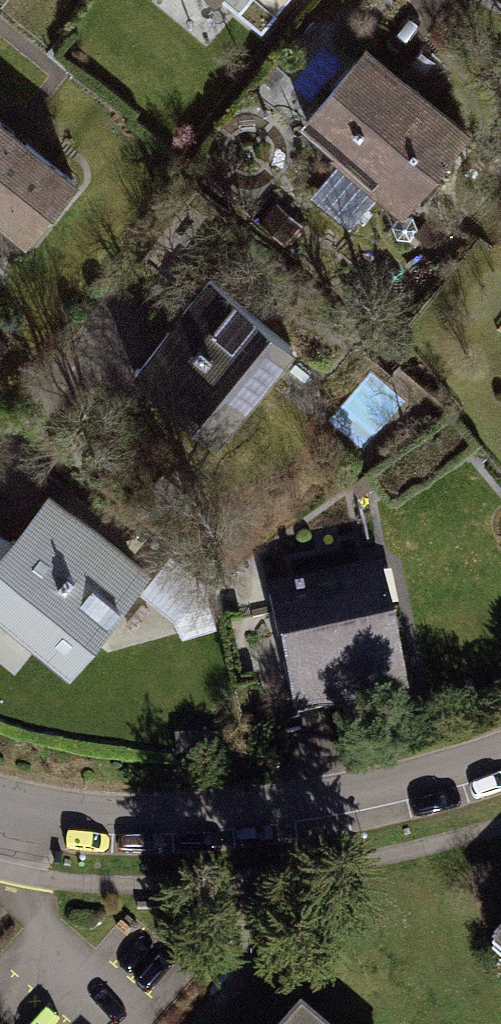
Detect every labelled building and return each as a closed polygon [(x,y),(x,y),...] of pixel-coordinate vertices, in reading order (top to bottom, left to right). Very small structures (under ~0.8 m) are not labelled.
[(276,9),(284,0),(265,0),(276,9)] [(473,126),(383,42),(321,110),(411,193),(473,126)] [(12,241),(21,231),(27,236),(82,172),(20,119),(0,102),(0,231),(12,241)] [(300,337),(219,271),(141,365),(223,432),(300,337)] [(11,337),(0,329),(0,353),(11,337)] [(7,617),(0,628),(0,638),(24,656),(37,640),(80,672),(104,641),(112,647),(221,619),(207,574),(175,546),(158,565),(54,483),(14,529),(0,524),(0,612),(7,617)] [(387,560),(275,584),(301,708),(414,684),(387,560)] [(492,948),(500,955),(500,938),(492,948)] [(306,1009),(293,1023),(322,1023),(306,1009)]
